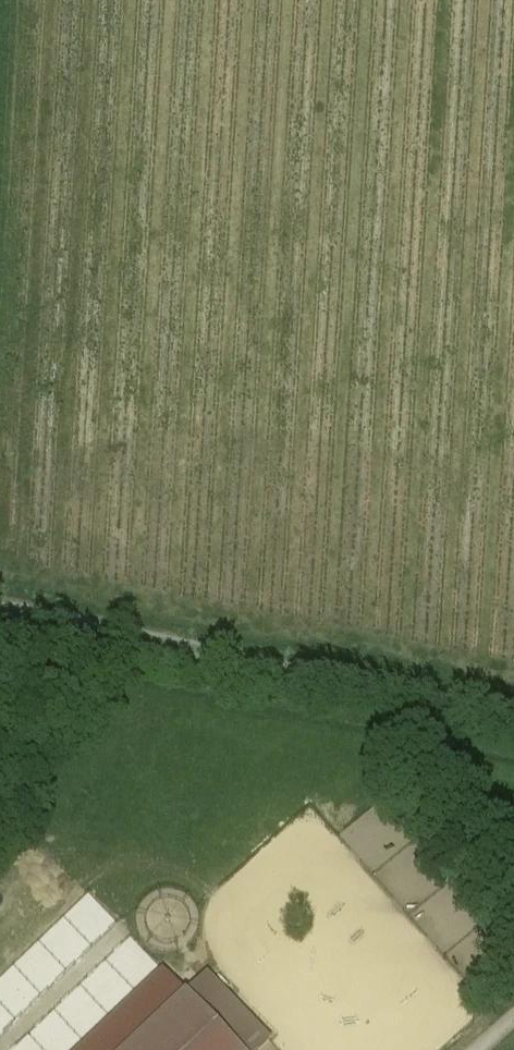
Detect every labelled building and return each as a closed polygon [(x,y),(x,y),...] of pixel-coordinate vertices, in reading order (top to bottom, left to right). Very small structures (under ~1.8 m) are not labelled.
[(163,972),(81,1049),(261,1049),(270,1042),(206,976),(185,994),(163,972)]
